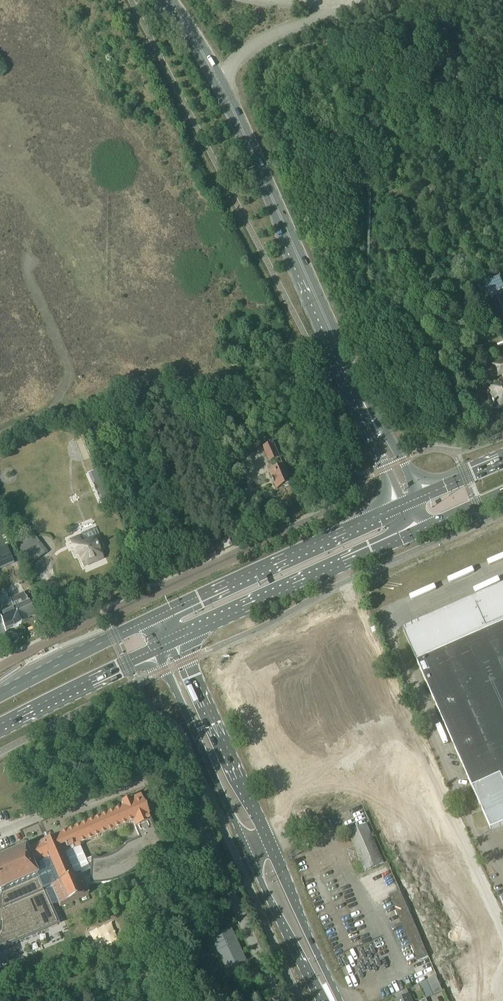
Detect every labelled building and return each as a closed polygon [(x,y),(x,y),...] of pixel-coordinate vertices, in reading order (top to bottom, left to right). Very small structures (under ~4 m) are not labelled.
[(502,326),(502,297),(502,294),(502,293),(502,285),(500,277),(485,284),(502,326)] [(494,366),(498,376),(502,374),(502,375),(502,362),(494,366)] [(492,391),(496,399),(492,401),(496,410),(502,407),(502,386),(492,391)] [(273,442),(262,447),(269,463),(280,458),(273,442)] [(291,483),(287,473),(289,472),(286,467),(285,468),(284,467),(270,473),(277,490),(291,483)] [(89,474),(91,481),(94,480),(95,482),(95,484),(103,480),(98,470),(89,474)] [(108,493),(101,496),(104,503),(111,500),(108,493)] [(76,538),(70,541),(73,548),(71,549),(74,556),(78,554),(84,568),(102,560),(97,547),(101,545),(98,538),(97,538),(93,529),(81,534),(85,543),(79,546),(76,538)] [(33,534),(16,546),(23,555),(23,556),(28,563),(30,566),(37,561),(29,551),(40,543),(33,534)] [(221,542),(224,550),(235,545),(231,538),(221,542)] [(0,549),(0,569),(8,566),(1,549),(0,549)] [(403,630),(420,669),(463,768),(466,775),(473,789),(489,825),(490,830),(502,824),(502,586),(403,630)] [(9,599),(7,594),(9,599),(21,625),(36,618),(26,596),(24,592),(9,599)] [(5,632),(9,630),(21,625),(9,599),(7,594),(0,597),(0,620),(5,632)] [(386,713),(367,721),(371,731),(391,722),(386,713)] [(391,722),(371,731),(375,741),(395,732),(391,722)] [(0,860),(0,948),(9,944),(57,924),(50,907),(52,906),(58,904),(60,908),(89,896),(85,888),(91,885),(95,885),(99,885),(107,884),(114,882),(122,879),(128,876),(134,872),(139,867),(144,863),(143,862),(147,860),(147,861),(164,854),(148,816),(149,815),(141,796),(130,801),(129,799),(121,803),(124,808),(56,837),(50,839),(46,841),(25,850),(24,849),(9,856),(0,860)] [(367,824),(348,833),(365,871),(384,863),(367,824)] [(404,899),(400,891),(390,895),(418,961),(428,957),(404,899)] [(416,894),(404,899),(412,917),(424,912),(416,894)] [(232,930),(213,938),(228,969),(247,961),(232,930)] [(488,941),(496,959),(502,956),(502,943),(500,936),(488,941)] [(444,960),(433,965),(441,983),(452,978),(444,960)] [(433,996),(443,992),(436,977),(427,981),(433,996)] [(394,996),(396,1000),(395,1000),(412,1000),(410,995),(409,995),(407,990),(394,996)]
